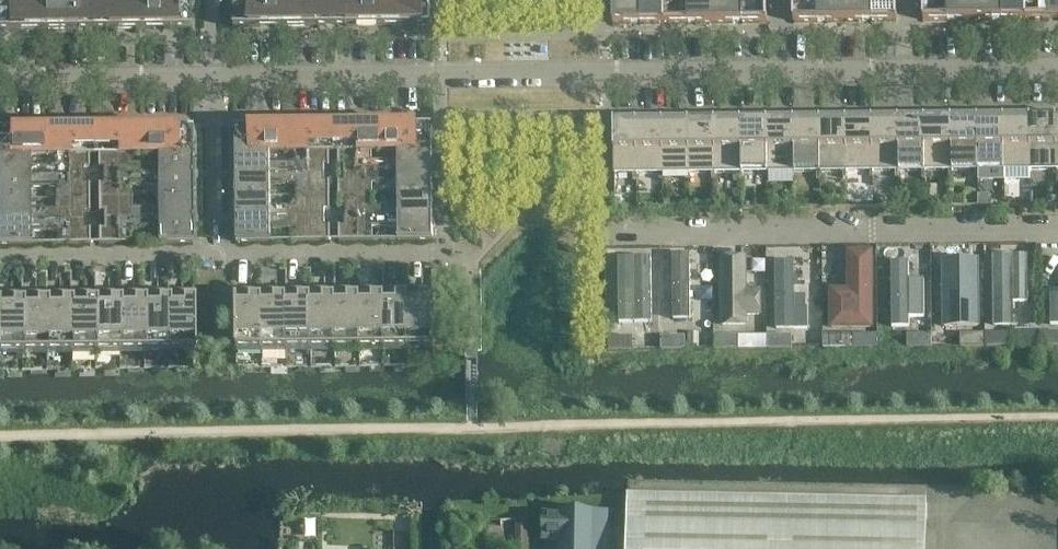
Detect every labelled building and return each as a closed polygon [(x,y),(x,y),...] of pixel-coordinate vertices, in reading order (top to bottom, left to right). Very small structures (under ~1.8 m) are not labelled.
[(767,22),(767,0),(715,1),(716,23),(767,22)] [(845,0),(793,0),(794,22),(845,21),(845,0)] [(897,0),(845,0),(845,21),(897,21),(897,0)] [(975,0),(923,0),(923,21),(975,20),(975,0)] [(1026,0),(975,0),(975,20),(1026,20),(1026,0)] [(1026,20),(1057,19),(1057,0),(1026,0),(1026,20)] [(382,26),(382,1),(328,2),(328,4),(294,4),(294,3),(284,3),(284,27),(382,26)] [(431,26),(431,13),(431,2),(385,3),(385,1),(382,1),(382,26),(431,26)] [(665,23),(665,1),(661,1),(661,3),(620,3),(620,2),(613,2),(613,24),(665,23)] [(716,23),(715,1),(665,1),(665,23),(716,23)] [(284,27),(284,3),(269,3),(269,4),(234,5),(234,28),(284,27)] [(141,29),(141,4),(130,5),(130,6),(96,6),(96,5),(87,5),(87,6),(54,6),(54,5),(43,5),(43,30),(141,29)] [(191,28),(190,16),(190,5),(156,5),(155,4),(141,4),(141,29),(191,28)] [(43,5),(28,6),(28,7),(0,7),(0,31),(43,30),(43,5)] [(1056,126),(1057,126),(1057,120),(1057,118),(1056,118),(1056,120),(1043,120),(1043,126),(1031,126),(1030,126),(1031,170),(1054,170),(1054,177),(1057,177),(1056,126)] [(952,127),(953,127),(953,121),(952,121),(952,119),(951,119),(951,121),(938,121),(938,127),(927,127),(925,127),(925,171),(949,171),(949,178),(952,178),(952,171),(952,127)] [(978,127),(979,127),(979,121),(978,121),(978,119),(977,119),(977,121),(964,121),(964,127),(953,127),(952,127),(952,171),(975,171),(975,178),(978,178),(978,171),(978,127)] [(1004,126),(1005,126),(1005,121),(1004,121),(1004,119),(1003,119),(1003,120),(990,121),(990,127),(979,127),(978,127),(978,171),(1001,170),(1001,177),(1004,177),(1004,170),(1004,126)] [(1030,126),(1031,126),(1031,120),(1030,119),(1030,120),(1016,120),(1017,126),(1005,126),(1004,126),(1004,170),(1027,170),(1027,177),(1031,177),(1031,170),(1030,126)] [(873,128),(874,128),(874,122),(873,122),(873,120),(872,120),(872,122),(859,122),(859,128),(848,128),(846,128),(847,172),(870,172),(870,179),(873,179),(873,172),(873,128)] [(899,128),(900,128),(900,122),(899,122),(899,120),(898,120),(898,121),(885,122),(885,128),(874,128),(873,128),(873,172),(896,171),(896,178),(899,178),(899,171),(899,128)] [(925,127),(927,127),(927,121),(925,121),(925,120),(924,120),(924,121),(911,121),(911,127),(900,128),(899,128),(899,171),(922,171),(922,178),(925,178),(925,171),(925,127)] [(767,129),(769,129),(769,123),(768,123),(768,121),(767,121),(767,123),(754,123),(754,129),(742,129),(741,129),(742,173),(765,173),(765,180),(768,180),(768,173),(767,129)] [(794,129),(795,128),(795,123),(795,121),(794,121),(794,122),(781,123),(781,129),(769,129),(767,129),(768,173),(791,172),(791,179),(795,179),(795,172),(794,129)] [(820,128),(821,128),(821,122),(821,121),(820,121),(820,122),(807,122),(807,128),(795,128),(794,129),(795,172),(817,172),(818,179),(821,179),(821,172),(820,128)] [(846,128),(848,128),(848,122),(847,122),(847,121),(846,121),(846,122),(833,122),(833,128),(821,128),(820,128),(821,172),(844,172),(844,179),(847,179),(847,172),(846,128)] [(663,130),(664,130),(664,124),(663,124),(663,122),(662,122),(662,124),(649,124),(649,130),(638,130),(637,130),(637,174),(660,174),(660,181),(663,181),(663,174),(663,130)] [(689,130),(690,130),(690,124),(689,124),(689,122),(688,122),(688,124),(675,124),(675,130),(664,130),(663,130),(663,174),(686,173),(686,180),(689,180),(689,173),(689,130)] [(715,129),(716,129),(716,123),(716,122),(715,122),(715,123),(701,123),(702,129),(690,130),(689,130),(689,173),(712,173),(712,180),(716,180),(716,173),(715,129)] [(741,129),(742,129),(742,123),(742,122),(741,122),(741,123),(728,123),(728,129),(716,129),(715,129),(716,173),(738,173),(738,180),(742,180),(742,173),(741,129)] [(637,130),(638,130),(638,124),(637,124),(637,123),(636,123),(636,124),(624,124),(624,130),(617,130),(617,124),(615,124),(615,123),(612,123),(612,145),(615,145),(615,174),(634,174),(634,181),(637,181),(637,174),(637,130)] [(433,150),(433,137),(433,126),(383,127),(383,152),(398,151),(398,150),(433,150)] [(383,152),(383,127),(285,128),(285,153),(296,152),(296,151),(330,151),(330,152),(339,152),(339,151),(372,150),(372,152),(383,152)] [(285,153),(285,128),(235,128),(236,152),(271,152),(271,153),(285,153)] [(142,154),(142,129),(44,131),(44,155),(55,155),(55,154),(89,154),(89,155),(98,155),(98,153),(131,153),(131,154),(142,154)] [(192,152),(192,129),(142,129),(142,154),(157,154),(157,153),(192,152)] [(44,131),(0,131),(0,154),(29,154),(30,155),(44,155),(44,131)] [(433,172),(433,150),(398,150),(398,151),(398,161),(372,161),(372,152),(372,150),(339,151),(339,152),(339,165),(340,165),(344,165),(344,173),(433,172)] [(330,165),(330,152),(330,151),(296,151),(296,152),(296,162),(271,162),(271,153),(271,152),(236,152),(236,174),(324,173),(324,165),(329,165),(330,165)] [(192,175),(192,163),(192,152),(157,153),(157,154),(157,164),(131,164),(131,154),(131,153),(98,153),(98,155),(98,167),(99,167),(103,167),(103,176),(192,175)] [(89,155),(89,154),(55,154),(55,155),(55,165),(30,165),(30,155),(29,154),(0,154),(0,177),(84,176),(83,167),(88,167),(88,168),(89,168),(89,155)] [(373,195),(373,183),(398,183),(399,195),(433,195),(433,172),(344,173),(345,182),(340,182),(339,182),(339,195),(373,195)] [(271,196),(271,184),(296,184),(297,196),(330,196),(330,182),(329,182),(325,182),(324,173),(236,174),(236,197),(271,196)] [(132,198),(132,186),(157,186),(158,197),(192,197),(192,175),(103,176),(104,184),(99,184),(98,184),(98,198),(132,198)] [(30,187),(55,187),(56,198),(89,198),(89,184),(88,184),(84,184),(84,176),(0,177),(0,199),(30,199),(30,187)] [(433,217),(433,195),(399,195),(399,206),(373,206),(373,195),(339,195),(339,209),(341,209),(345,209),(345,218),(433,217)] [(330,209),(330,196),(297,196),(297,207),(271,207),(271,196),(236,197),(236,219),(325,218),(325,209),(329,209),(329,210),(330,209)] [(193,219),(192,208),(192,197),(158,197),(158,208),(132,209),(132,198),(98,198),(98,212),(100,212),(104,212),(104,220),(193,219)] [(89,198),(56,198),(56,209),(30,210),(30,199),(0,199),(0,221),(84,221),(84,212),(88,212),(90,212),(89,198)] [(373,239),(373,228),(399,228),(399,239),(398,239),(398,241),(434,240),(433,217),(345,218),(345,226),(341,226),(339,226),(340,241),(374,241),(373,239)] [(272,240),(271,230),(297,229),(297,240),(297,242),(331,241),(331,226),(329,226),(325,226),(325,218),(236,219),(237,242),(272,242),(272,240)] [(132,242),(132,231),(158,231),(158,241),(158,243),(193,243),(193,219),(104,220),(104,229),(100,229),(98,229),(99,244),(133,243),(133,242),(132,242)] [(31,232),(56,232),(56,242),(56,244),(90,244),(90,229),(88,229),(84,229),(84,221),(0,221),(0,245),(31,245),(31,243),(31,232)] [(1039,245),(1040,333),(1040,346),(1057,346),(1057,244),(1039,245)] [(965,245),(931,246),(932,334),(932,347),(961,347),(985,347),(986,347),(986,334),(985,245),(965,245)] [(1039,245),(985,245),(986,334),(986,347),(1010,347),(1040,346),(1040,333),(1039,245)] [(841,247),(822,247),(823,348),(854,348),(878,348),(878,335),(877,246),(841,247)] [(931,246),(877,246),(878,335),(878,348),(908,348),(932,347),(932,334),(931,246)] [(721,248),(714,248),(715,336),(715,349),(739,349),(768,349),(768,336),(767,247),(721,248)] [(822,247),(767,247),(768,336),(768,349),(792,349),(823,348),(822,247)] [(661,248),(606,249),(607,338),(609,338),(609,350),(633,350),(662,350),(661,337),(661,248)] [(714,248),(661,248),(661,337),(662,350),(686,350),(715,349),(715,336),(714,248)] [(385,348),(384,294),(360,295),(360,348),(385,348)] [(409,348),(408,294),(384,294),(385,348),(409,348)] [(434,347),(434,294),(408,294),(409,348),(434,347)] [(312,349),(311,295),(287,296),(287,349),(312,349)] [(336,348),(335,295),(311,295),(312,349),(336,348)] [(360,348),(360,295),(335,295),(336,348),(360,348)] [(263,349),(262,296),(237,296),(237,349),(263,349)] [(287,349),(287,296),(262,296),(263,349),(287,349)] [(120,351),(119,297),(95,298),(96,351),(120,351)] [(144,351),(144,297),(119,297),(120,351),(144,351)] [(169,350),(168,297),(144,297),(144,351),(169,350)] [(194,350),(194,297),(168,297),(169,350),(194,350)] [(47,352),(46,298),(22,299),(23,352),(47,352)] [(71,351),(71,298),(46,298),(47,352),(71,351)] [(96,351),(95,298),(71,298),(71,351),(96,351)] [(22,299),(0,299),(0,352),(23,352),(22,299)] [(610,512),(610,494),(595,493),(595,512),(606,512),(610,512)] [(926,502),(926,500),(629,495),(628,548),(925,548),(926,502)] [(606,512),(595,512),(565,512),(564,548),(606,548),(606,512)] [(505,518),(505,540),(531,539),(530,517),(505,518)]
